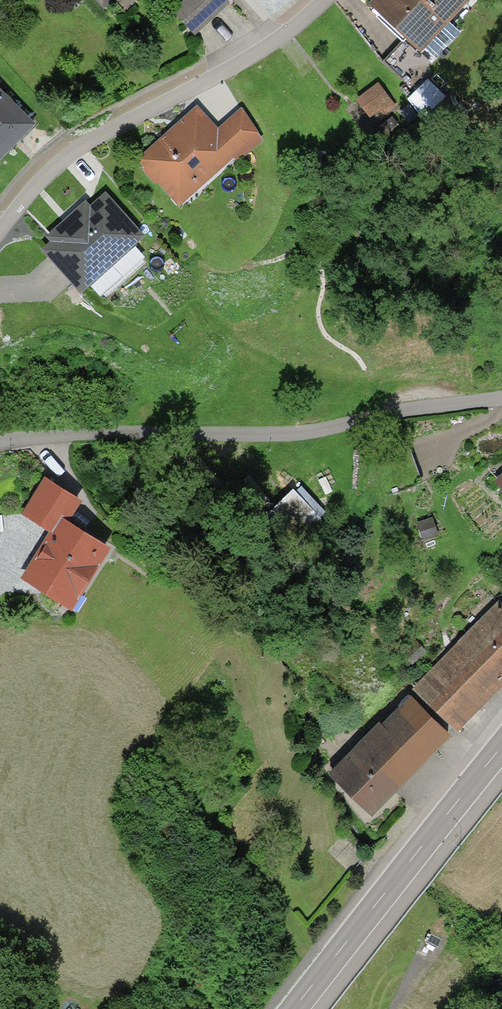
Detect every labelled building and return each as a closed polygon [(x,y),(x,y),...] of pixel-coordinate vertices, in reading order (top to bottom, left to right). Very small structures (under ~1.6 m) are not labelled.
[(171,4),(192,26),(218,0),(175,0),(171,4)] [(416,38),(454,0),(378,0),(416,38)] [(402,32),(379,56),(406,83),(429,60),(402,32)] [(392,98),(375,76),(363,85),(379,108),(392,98)] [(412,101),(429,118),(449,98),(432,81),(412,101)] [(0,91),(0,145),(27,115),(0,91)] [(232,145),(215,126),(196,104),(139,153),(168,186),(186,171),(193,179),(232,145)] [(215,126),(232,145),(237,152),(261,131),(239,106),(215,126)] [(390,124),(382,115),(373,123),(380,132),(390,124)] [(140,239),(106,200),(50,248),(84,287),(140,239)] [(54,523),(60,515),(74,492),(42,473),(23,504),(54,523)] [(291,484),(252,521),(277,547),(316,510),(291,484)] [(433,529),(430,510),(416,512),(419,532),(433,529)] [(60,515),(54,523),(27,568),(49,581),(47,585),(59,593),(69,577),(76,582),(102,540),(60,515)] [(481,619),(501,640),(501,599),(501,598),(481,619)] [(446,654),(481,689),(501,668),(501,640),(481,619),(474,612),(462,624),(469,631),(446,654)] [(450,720),(481,689),(446,654),(415,685),(450,720)] [(408,690),(371,729),(407,763),(444,723),(408,690)] [(368,805),(407,763),(371,729),(332,771),(368,805)]
